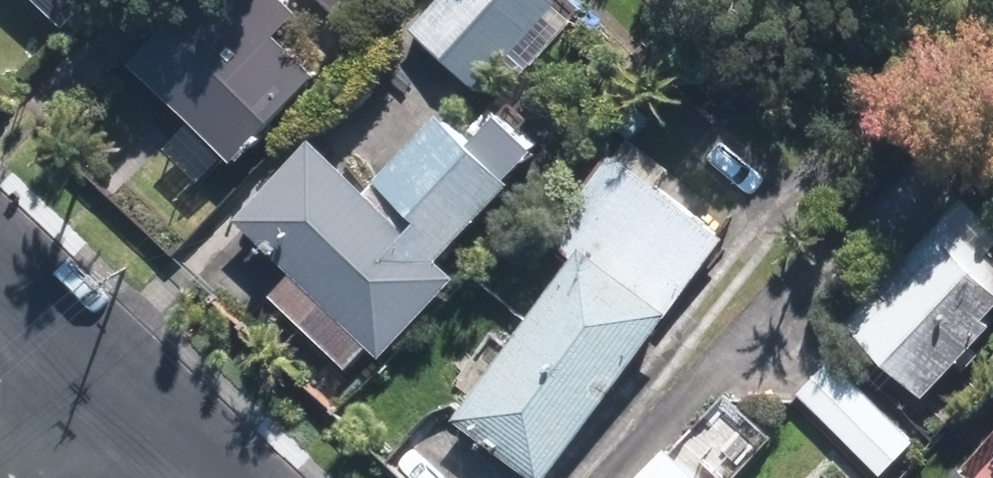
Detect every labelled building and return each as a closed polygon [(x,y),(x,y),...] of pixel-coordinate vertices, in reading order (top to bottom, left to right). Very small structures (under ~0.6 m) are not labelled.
[(82,35),(119,0),(47,0),(82,35)] [(180,156),(211,188),(245,155),(254,163),(362,58),(305,0),(198,0),(145,52),(214,123),(180,156)] [(372,45),(408,10),(398,0),(328,0),(372,45)] [(423,34),(485,93),(547,28),(517,0),(455,0),(423,34)] [(336,143),(256,226),(403,366),(485,282),(471,269),(546,190),(472,119),(395,199),(336,143)] [(749,249),(636,160),(567,246),(603,274),(620,252),(696,314),(749,249)] [(845,317),(918,386),(992,308),(992,253),(947,209),(845,317)] [(477,424),(541,477),(571,477),(703,322),(621,253),(477,424)] [(832,352),(798,384),(878,469),(912,437),(832,352)] [(631,477),(703,477),(664,442),(631,477)] [(941,477),(978,477),(957,460),(941,477)]
